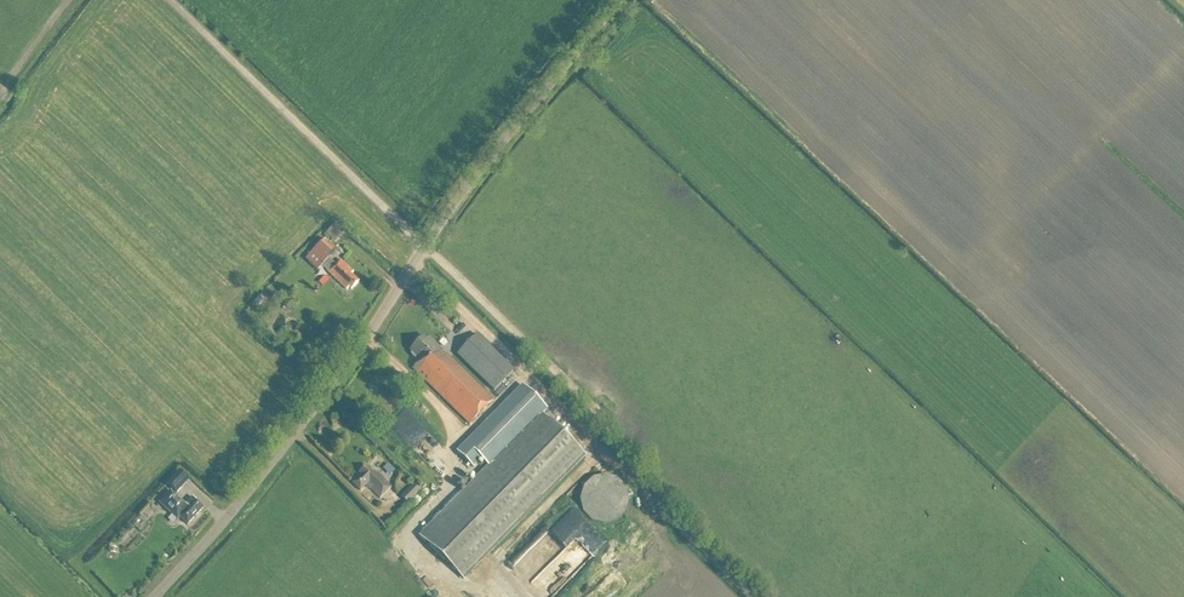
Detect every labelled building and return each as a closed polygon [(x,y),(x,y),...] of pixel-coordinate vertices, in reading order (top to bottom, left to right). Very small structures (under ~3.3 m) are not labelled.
[(336,222),(326,233),(336,242),(346,230),(336,222)] [(333,253),(322,243),(305,262),(316,272),(322,266),(329,272),(328,274),(347,291),(349,288),(352,291),(358,284),(350,277),(353,274),(339,261),(335,266),(327,260),(333,253)] [(329,280),(326,277),(318,284),(322,287),(329,280)] [(493,393),(513,372),(476,337),(457,357),(493,393)] [(420,362),(412,371),(470,426),(494,402),(429,340),(426,343),(423,340),(410,353),(412,355),(411,356),(413,359),(417,361),(418,360),(420,362)] [(584,455),(542,415),(547,410),(522,385),(457,453),(473,469),(481,460),(489,468),(422,538),(465,580),(584,455)] [(366,466),(358,474),(360,476),(352,484),(360,492),(366,486),(379,500),(391,488),(377,474),(376,476),(366,466)] [(176,495),(189,481),(179,471),(166,485),(176,495)] [(622,524),(629,490),(620,489),(622,482),(590,475),(581,516),(622,524)] [(407,504),(420,492),(413,485),(400,497),(407,504)] [(158,504),(177,521),(179,519),(187,526),(203,508),(192,498),(185,505),(170,491),(158,504)] [(569,579),(607,542),(575,508),(558,524),(573,540),(552,560),(569,579)]
